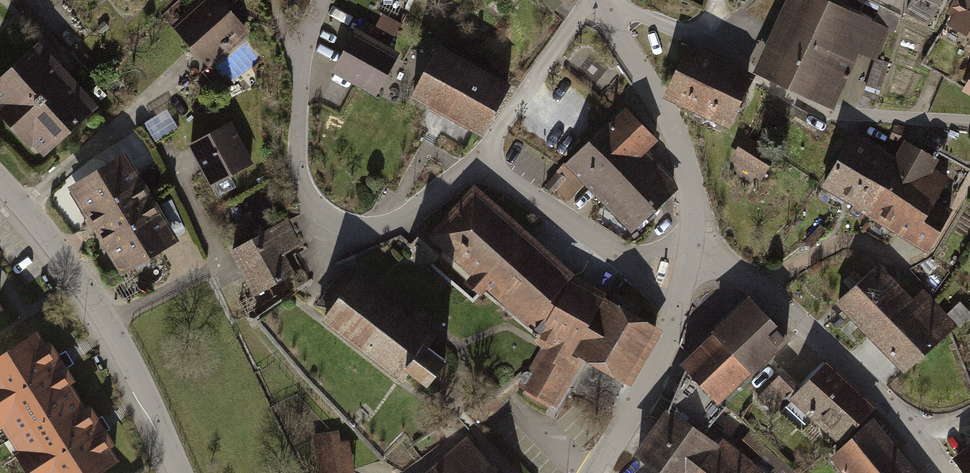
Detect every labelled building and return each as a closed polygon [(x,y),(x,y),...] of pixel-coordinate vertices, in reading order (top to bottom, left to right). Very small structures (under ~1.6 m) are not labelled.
[(179,27),(212,62),(246,31),(218,0),(209,0),(179,27)] [(865,0),(796,0),(762,73),(830,105),(856,50),(874,59),(888,29),(893,31),(900,16),(865,0)] [(922,0),(913,0),(906,16),(929,26),(938,7),(922,0)] [(947,26),(969,39),(969,0),(962,0),(947,26)] [(356,35),(337,68),(375,89),(394,56),(356,35)] [(0,76),(0,111),(37,158),(103,105),(49,37),(0,76)] [(754,80),(692,48),(669,93),(730,125),(754,80)] [(438,49),(413,96),(483,133),(508,86),(438,49)] [(624,108),(568,163),(631,226),(675,184),(644,153),(656,141),(624,108)] [(229,119),(187,141),(210,185),(252,163),(229,119)] [(764,129),(748,153),(778,173),(794,150),(764,129)] [(858,134),(826,189),(924,247),(945,212),(932,204),(946,182),(931,173),(937,163),(906,144),(898,158),(858,134)] [(124,148),(65,183),(119,274),(178,239),(124,148)] [(552,400),(603,305),(568,287),(471,201),(438,238),(550,336),(524,385),(552,400)] [(286,217),(229,245),(253,294),(295,274),(285,253),(300,245),(286,217)] [(878,263),(839,301),(904,368),(955,320),(926,290),(915,301),(878,263)] [(354,270),(317,319),(401,381),(407,373),(423,385),(448,350),(433,339),(438,332),(354,270)] [(752,301),(685,363),(716,396),(783,334),(752,301)] [(609,304),(582,354),(629,379),(655,329),(609,304)] [(0,350),(0,424),(30,472),(77,472),(110,452),(34,329),(0,350)] [(826,359),(791,393),(837,441),(873,406),(826,359)] [(673,409),(703,433),(726,407),(716,396),(685,363),(667,405),(673,409)] [(638,452),(664,472),(766,472),(723,439),(718,445),(703,433),(673,409),(638,452)] [(366,411),(330,422),(344,470),(380,460),(366,411)] [(834,456),(848,472),(910,472),(871,425),(834,456)] [(483,429),(443,464),(450,472),(522,472),(483,429)] [(957,455),(969,472),(969,446),(957,455)]
